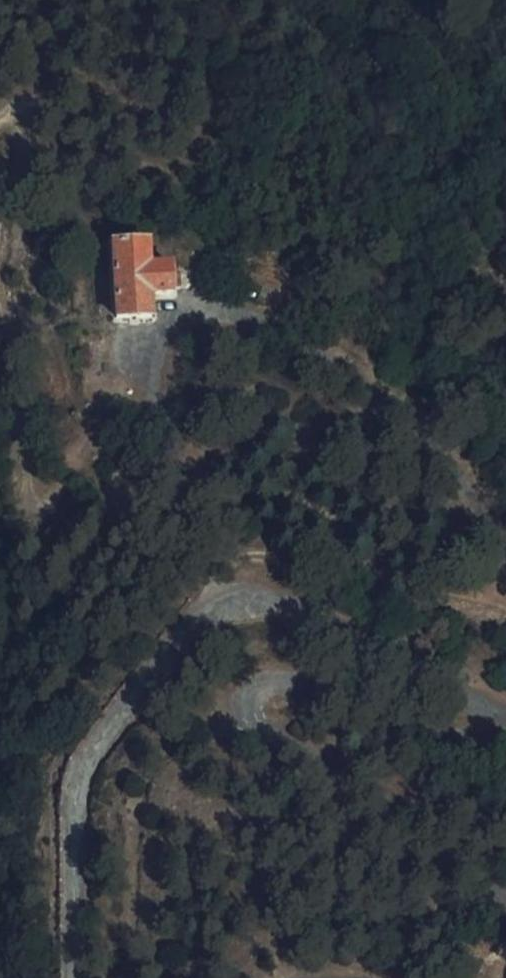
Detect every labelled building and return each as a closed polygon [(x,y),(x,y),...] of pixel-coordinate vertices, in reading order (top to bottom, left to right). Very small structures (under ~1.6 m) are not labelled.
[(145,242),(111,245),(116,317),(151,315),(149,291),(172,290),(171,277),(170,264),(147,265),(145,242)]
